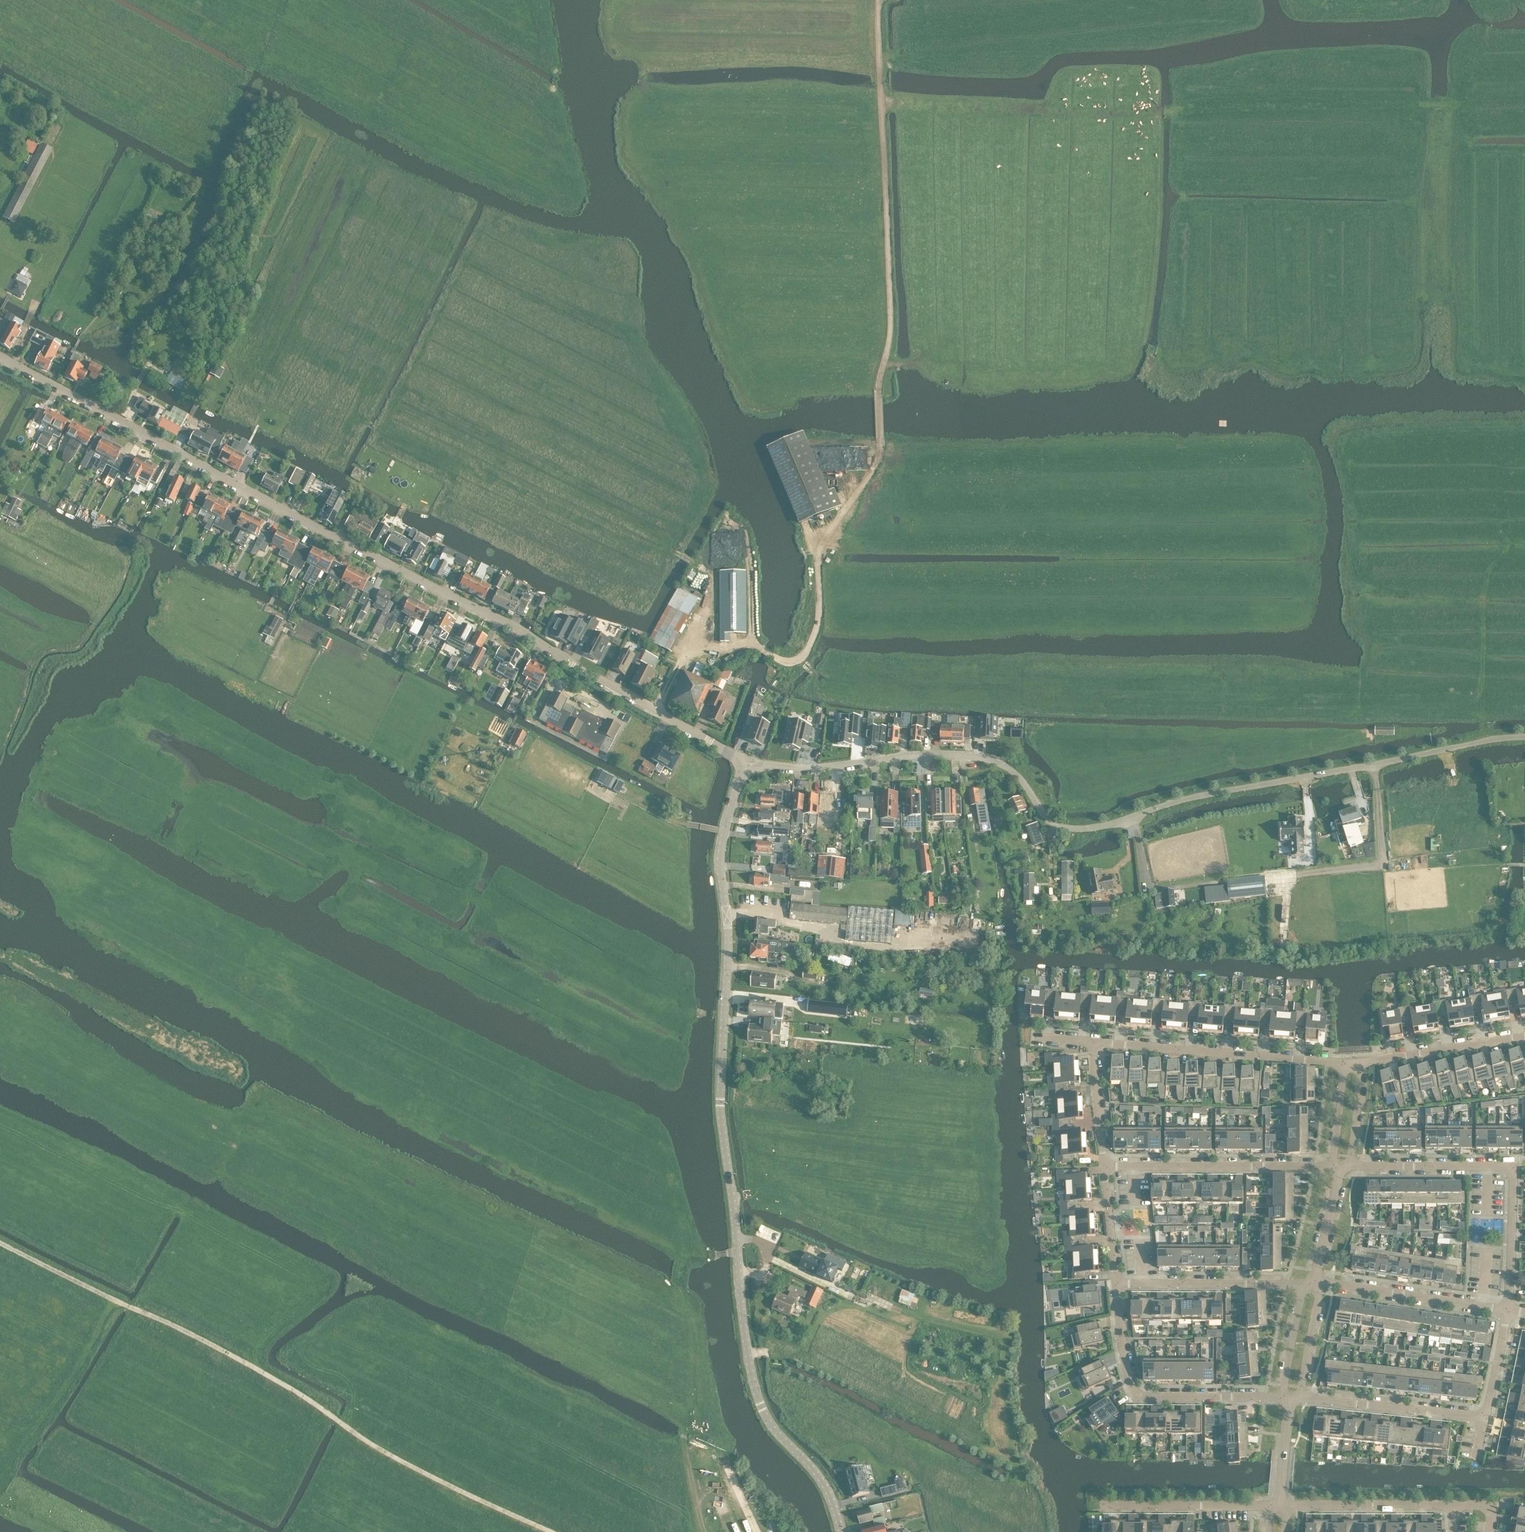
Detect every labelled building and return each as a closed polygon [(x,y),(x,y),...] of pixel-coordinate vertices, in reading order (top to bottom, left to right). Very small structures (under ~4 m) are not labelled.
[(23,149),(32,154),(37,145),(28,139),(23,149)] [(18,174),(23,176),(2,216),(13,222),(53,147),(42,141),(33,157),(28,155),(18,174)] [(9,291),(21,297),(27,285),(26,285),(29,280),(18,274),(9,291)] [(9,313),(6,319),(11,322),(14,316),(9,313)] [(15,317),(12,322),(20,327),(24,321),(15,317)] [(0,342),(0,343),(9,349),(16,336),(17,337),(20,331),(19,330),(20,327),(12,322),(0,342)] [(36,329),(30,341),(43,347),(35,364),(47,370),(60,346),(53,343),(55,339),(36,329)] [(87,372),(82,370),(83,367),(76,363),(80,356),(73,353),(69,360),(71,361),(64,375),(69,378),(70,380),(72,381),(74,380),(76,381),(78,378),(83,380),(87,372)] [(195,362),(203,367),(208,359),(199,354),(197,358),(197,359),(195,362)] [(87,370),(91,372),(89,376),(96,380),(103,368),(91,362),(87,370)] [(166,380),(182,391),(191,376),(175,366),(166,380)] [(111,392),(119,396),(127,382),(119,378),(111,392)] [(149,417),(148,418),(148,420),(158,426),(177,435),(180,430),(188,414),(174,406),(169,416),(165,413),(144,402),(145,400),(140,397),(134,407),(139,410),(138,411),(149,417)] [(41,445),(57,415),(47,410),(45,413),(39,409),(33,421),(39,424),(41,421),(47,424),(37,443),(41,445)] [(68,421),(57,415),(41,445),(47,448),(54,435),(59,438),(68,421)] [(63,459),(66,461),(73,445),(82,428),(72,423),(66,434),(72,437),(63,453),(63,459)] [(180,430),(179,431),(187,435),(190,430),(182,426),(180,430)] [(93,434),(82,428),(73,445),(66,461),(69,462),(73,458),(81,442),(87,446),(93,434)] [(195,430),(188,444),(208,454),(209,453),(214,455),(224,437),(208,428),(205,435),(195,430)] [(768,446),(800,523),(841,506),(833,488),(826,491),(801,432),(768,446)] [(112,443),(102,437),(95,452),(101,455),(99,460),(97,459),(90,471),(96,474),(96,473),(112,443)] [(221,452),(217,459),(228,465),(236,451),(235,451),(240,443),(236,440),(231,449),(225,445),(221,443),(217,450),(221,452)] [(112,443),(96,473),(102,476),(105,469),(105,468),(109,459),(115,462),(123,448),(112,443)] [(236,451),(228,465),(238,471),(246,457),(236,451)] [(131,483),(135,485),(147,461),(137,456),(134,461),(127,475),(126,476),(133,479),(131,483)] [(256,461),(253,466),(256,467),(257,468),(260,463),(262,459),(258,456),(256,460),(256,461)] [(134,461),(127,457),(124,462),(119,471),(127,475),(134,461)] [(110,476),(109,478),(115,481),(116,479),(119,471),(124,462),(122,461),(119,459),(110,476)] [(147,461),(135,485),(139,487),(140,485),(146,488),(150,480),(156,483),(163,470),(157,467),(147,461)] [(350,476),(361,482),(366,472),(355,466),(350,476)] [(305,472),(296,467),(288,482),(297,487),(305,472)] [(261,484),(276,493),(284,478),(274,473),(272,477),(266,474),(261,484)] [(308,473),(300,490),(306,493),(315,476),(308,473)] [(165,498),(173,502),(183,480),(175,476),(165,498)] [(119,489),(123,480),(117,477),(113,486),(119,489)] [(200,489),(191,485),(185,498),(190,501),(189,503),(188,502),(184,514),(188,516),(194,502),(200,489)] [(322,519),(331,524),(347,496),(334,489),(334,490),(329,488),(325,495),(330,497),(322,511),(326,513),(322,519)] [(204,528),(219,499),(209,494),(206,499),(199,496),(195,505),(201,508),(198,514),(204,517),(202,521),(207,523),(204,528)] [(1,513),(7,516),(15,520),(20,509),(17,507),(21,501),(13,497),(10,504),(6,502),(1,513)] [(154,505),(159,508),(162,500),(158,498),(154,505)] [(220,527),(225,529),(234,513),(227,510),(230,505),(219,499),(204,528),(209,531),(217,516),(224,520),(220,527)] [(234,541),(239,544),(253,517),(243,511),(240,517),(234,513),(225,529),(230,532),(233,525),(241,529),(234,541)] [(344,525),(369,539),(378,522),(358,511),(354,518),(349,515),(344,525)] [(254,546),(259,548),(268,531),(261,527),(264,522),(253,517),(239,544),(244,546),(250,533),(258,538),(254,546)] [(371,540),(380,545),(387,531),(392,521),(383,517),(378,526),(371,540)] [(269,543),(281,549),(288,535),(278,530),(275,535),(268,531),(259,548),(265,551),(269,543)] [(393,532),(384,548),(400,556),(403,551),(405,552),(411,542),(393,532)] [(288,535),(281,549),(292,555),(299,540),(288,535)] [(428,542),(417,536),(412,547),(410,546),(405,555),(407,556),(407,557),(409,558),(408,560),(416,565),(425,547),(428,542)] [(442,554),(440,560),(434,558),(429,568),(434,570),(433,574),(441,578),(448,565),(450,566),(453,561),(465,567),(469,558),(453,550),(445,546),(441,554),(442,554)] [(308,583),(323,553),(313,547),(311,551),(305,547),(290,575),(295,578),(298,572),(299,572),(300,570),(301,570),(305,562),(311,565),(303,581),(308,583)] [(314,586),(322,570),(329,574),(326,580),(331,582),(333,579),(341,564),(333,560),(334,558),(323,553),(308,583),(314,586)] [(459,586),(475,595),(479,587),(481,582),(483,577),(488,566),(481,563),(473,578),(465,574),(459,586)] [(348,566),(347,568),(341,564),(333,579),(338,582),(339,579),(347,583),(340,595),(345,598),(359,571),(348,566)] [(486,572),(491,575),(494,570),(488,567),(486,572)] [(691,570),(687,577),(692,580),(696,574),(691,570)] [(719,571),(720,641),(728,641),(728,633),(746,632),(746,570),(719,571)] [(369,576),(359,571),(345,598),(341,606),(346,609),(356,588),(362,591),(369,576)] [(493,586),(499,589),(505,577),(499,574),(493,586)] [(479,587),(475,595),(484,599),(490,586),(485,584),(487,579),(483,577),(481,582),(479,587)] [(678,587),(648,640),(672,652),(691,617),(679,611),(690,594),(678,587)] [(509,596),(503,608),(515,614),(521,600),(527,603),(533,591),(527,588),(523,596),(512,591),(509,596)] [(371,636),(378,640),(385,626),(384,625),(390,614),(388,613),(393,603),(389,601),(392,595),(381,589),(373,605),(383,610),(381,613),(383,614),(378,622),(371,636)] [(359,602),(363,604),(369,594),(364,591),(359,602)] [(492,603),(503,608),(509,596),(498,591),(492,603)] [(540,596),(536,605),(543,608),(547,599),(540,596)] [(402,623),(407,626),(419,602),(409,597),(402,611),(408,614),(405,619),(402,623)] [(360,610),(366,613),(372,601),(367,598),(360,610)] [(418,646),(421,640),(422,638),(431,621),(424,618),(430,608),(419,602),(407,626),(411,627),(409,631),(417,635),(413,644),(418,646)] [(391,612),(389,618),(395,621),(401,607),(398,605),(395,604),(391,612)] [(330,605),(326,614),(334,618),(337,612),(338,609),(330,605)] [(440,637),(446,640),(448,634),(451,628),(455,621),(452,619),(443,614),(442,615),(441,614),(438,620),(439,621),(437,624),(431,621),(422,638),(421,640),(426,642),(427,640),(429,641),(436,628),(443,631),(440,637)] [(560,614),(550,635),(551,635),(560,640),(561,641),(565,643),(566,640),(575,645),(586,624),(575,619),(570,616),(569,619),(560,614)] [(282,619),(276,615),(270,627),(267,625),(262,633),(268,636),(264,641),(270,644),(272,640),(270,639),(271,637),(272,638),(282,619)] [(351,628),(357,630),(363,618),(357,615),(351,628)] [(582,635),(589,639),(582,652),(597,660),(607,640),(609,640),(594,632),(600,622),(591,618),(582,635)] [(462,624),(455,638),(462,641),(465,643),(472,630),(462,624)] [(480,649),(487,637),(476,631),(470,643),(468,642),(467,644),(463,651),(470,654),(474,646),(480,649)] [(326,637),(321,646),(326,649),(331,640),(326,637)] [(614,637),(612,642),(619,646),(622,640),(614,637)] [(515,667),(520,656),(521,655),(510,649),(509,651),(501,646),(494,658),(500,661),(496,671),(503,675),(513,680),(518,670),(514,668),(515,667)] [(612,668),(624,674),(630,662),(633,664),(636,659),(639,653),(634,651),(632,654),(622,649),(612,668)] [(657,657),(641,649),(639,653),(636,659),(652,667),(657,657)] [(468,669),(473,672),(477,665),(483,653),(480,651),(478,651),(468,669)] [(483,653),(477,665),(483,668),(484,665),(489,656),(483,653)] [(453,655),(446,667),(453,671),(460,658),(453,655)] [(523,684),(527,686),(539,665),(530,660),(523,674),(527,677),(523,684)] [(631,683),(644,689),(648,682),(649,682),(654,671),(641,664),(631,683)] [(539,665),(527,686),(529,688),(533,680),(540,684),(548,670),(539,665)] [(714,684),(713,685),(721,688),(725,679),(727,680),(730,675),(731,672),(726,669),(718,676),(717,678),(714,684)] [(668,702),(698,716),(714,684),(683,670),(679,680),(675,678),(672,685),(676,686),(668,702)] [(486,699),(495,703),(501,707),(509,692),(501,688),(497,695),(490,691),(486,699)] [(531,695),(535,697),(540,689),(538,688),(535,692),(534,691),(531,695)] [(539,719),(606,754),(620,726),(606,718),(604,723),(565,703),(567,699),(553,691),(539,719)] [(707,704),(713,707),(707,718),(721,724),(728,707),(722,704),(725,697),(713,691),(707,704)] [(752,702),(744,725),(750,727),(745,740),(761,745),(769,723),(754,718),(761,698),(754,696),(752,702)] [(513,713),(516,707),(520,700),(514,697),(507,709),(513,713)] [(622,719),(627,722),(630,717),(625,713),(622,719)] [(888,742),(898,743),(900,728),(901,729),(901,727),(909,728),(911,713),(902,713),(901,719),(895,718),(894,728),(889,727),(888,742)] [(818,714),(816,724),(822,725),(824,715),(818,714)] [(841,721),(838,743),(852,745),(854,735),(860,736),(862,716),(850,714),(849,722),(841,721)] [(940,742),(952,742),(953,715),(948,715),(947,726),(941,726),(940,742)] [(953,715),(952,742),(964,742),(964,738),(970,738),(970,724),(963,724),(963,726),(957,726),(958,715),(953,715)] [(975,717),(975,730),(981,730),(980,733),(980,738),(986,739),(993,739),(993,733),(997,733),(998,717),(981,716),(975,716),(975,717)] [(918,717),(917,726),(912,726),(911,741),(921,742),(922,729),(930,730),(931,718),(918,717)] [(783,745),(799,749),(801,741),(807,742),(811,726),(805,724),(805,722),(789,718),(783,745)] [(868,726),(866,748),(878,749),(879,743),(885,744),(886,727),(879,726),(878,727),(868,726)] [(509,743),(518,748),(526,733),(516,728),(509,743)] [(660,744),(651,759),(658,763),(654,770),(660,774),(664,766),(671,770),(679,756),(680,756),(680,755),(660,744),(659,744),(660,744)] [(643,760),(637,770),(645,774),(650,777),(656,767),(643,760)] [(608,773),(602,770),(596,781),(602,784),(608,773)] [(608,787),(614,776),(608,773),(602,784),(608,787)] [(624,782),(618,780),(613,790),(618,793),(624,782)] [(969,790),(971,805),(976,804),(979,824),(989,823),(984,789),(979,790),(979,789),(969,790)] [(782,802),(782,801),(783,792),(774,791),(773,796),(762,794),(761,805),(775,806),(776,802),(782,802)] [(944,821),(943,793),(940,793),(940,791),(931,791),(932,800),(926,801),(926,815),(932,815),(932,816),(933,815),(933,821),(943,821),(944,821)] [(946,792),(943,793),(944,821),(946,821),(955,821),(955,815),(956,815),(956,814),(961,814),(961,800),(956,800),(955,791),(946,791),(946,792)] [(903,803),(901,803),(901,815),(901,822),(921,822),(920,792),(906,792),(906,797),(903,797),(903,803)] [(793,810),(798,811),(797,822),(803,822),(805,795),(801,795),(800,793),(797,793),(796,795),(794,795),(793,810)] [(804,813),(811,814),(810,823),(815,824),(818,794),(806,793),(804,813)] [(819,806),(817,825),(830,827),(832,799),(833,794),(822,793),(821,807),(819,806)] [(854,795),(854,801),(858,802),(858,819),(871,819),(871,826),(877,826),(877,810),(872,807),(873,794),(859,793),(859,795),(854,795)] [(877,805),(882,805),(882,822),(894,823),(894,832),(901,833),(901,815),(895,815),(896,793),(883,793),(883,797),(878,797),(877,805)] [(1008,801),(1014,815),(1024,810),(1025,813),(1029,811),(1022,795),(1008,801)] [(778,804),(777,812),(784,812),(790,813),(790,806),(778,804)] [(1338,830),(1340,835),(1346,833),(1350,846),(1362,842),(1357,825),(1361,824),(1361,823),(1359,819),(1361,819),(1357,807),(1345,810),(1339,812),(1342,820),(1336,822),(1338,830)] [(790,813),(784,812),(777,812),(760,810),(759,820),(774,822),(774,815),(790,817),(790,813)] [(1280,823),(1281,840),(1291,839),(1292,855),(1291,855),(1291,856),(1304,855),(1303,839),(1305,839),(1304,822),(1302,822),(1302,817),(1289,817),(1289,818),(1290,818),(1290,823),(1280,823)] [(1028,825),(1035,844),(1044,841),(1037,822),(1028,825)] [(758,836),(775,838),(776,834),(789,835),(789,828),(759,826),(758,836)] [(771,853),(771,852),(778,852),(777,860),(784,861),(784,862),(787,862),(788,844),(757,841),(756,852),(771,853)] [(921,845),(924,873),(931,872),(928,844),(921,845)] [(798,875),(799,864),(800,856),(794,855),(793,865),(788,864),(787,874),(798,875)] [(819,856),(817,876),(843,879),(845,859),(819,856)] [(1062,862),(1062,894),(1072,894),(1072,862),(1062,862)] [(799,864),(798,875),(811,876),(811,865),(799,864)] [(773,873),(784,875),(785,867),(774,866),(773,873)] [(1087,872),(1092,894),(1104,891),(1104,890),(1114,888),(1111,876),(1102,878),(1100,870),(1087,872)] [(753,882),(754,884),(754,885),(769,886),(770,881),(788,884),(789,878),(755,874),(755,878),(753,879),(753,882)] [(1025,874),(1025,900),(1033,900),(1033,874),(1025,874)] [(1228,884),(1230,898),(1266,894),(1264,876),(1228,879),(1228,884)] [(1228,884),(1205,887),(1207,902),(1230,898),(1228,884)] [(790,894),(792,894),(791,900),(813,902),(813,890),(790,888),(790,894)] [(1164,893),(1155,894),(1157,908),(1165,907),(1175,906),(1174,889),(1163,890),(1164,893)] [(1109,902),(1091,903),(1092,914),(1110,913),(1109,902)] [(846,923),(847,923),(892,927),(893,911),(848,907),(847,914),(846,914),(847,908),(791,904),(789,919),(846,924),(846,923)] [(895,924),(911,924),(911,910),(896,909),(895,924)] [(769,926),(776,927),(776,921),(753,919),(752,933),(763,934),(768,935),(769,926)] [(892,927),(847,923),(846,939),(890,943),(892,927)] [(1031,925),(1031,934),(1041,934),(1041,932),(1042,932),(1042,930),(1043,930),(1043,924),(1038,924),(1038,926),(1031,925)] [(751,957),(759,958),(759,961),(767,962),(767,959),(773,959),(774,952),(794,954),(795,944),(758,940),(757,945),(752,945),(751,957)] [(829,959),(850,965),(852,958),(853,959),(855,953),(843,950),(841,956),(830,953),(829,959)] [(865,969),(872,970),(873,955),(867,954),(865,969)] [(803,978),(803,979),(815,980),(817,980),(817,979),(818,972),(817,972),(815,972),(804,971),(803,977),(803,978)] [(751,986),(769,988),(770,985),(775,985),(776,975),(752,972),(751,986)] [(933,988),(920,987),(919,995),(918,997),(932,998),(933,988)] [(1511,989),(1513,1004),(1519,1003),(1521,1016),(1524,1015),(1524,990),(1518,991),(1517,988),(1511,989)] [(1044,1004),(1050,1005),(1051,989),(1045,989),(1045,992),(1027,991),(1025,1005),(1031,1005),(1031,1016),(1043,1017),(1044,1004)] [(1051,989),(1050,1005),(1056,1005),(1054,1018),(1067,1019),(1069,995),(1058,994),(1058,990),(1051,989)] [(1505,994),(1494,995),(1498,1020),(1510,1018),(1508,1005),(1513,1004),(1511,989),(1504,990),(1505,994)] [(1080,1007),(1086,1008),(1087,992),(1081,992),(1080,996),(1069,995),(1067,1019),(1079,1020),(1080,1007)] [(1090,1021),(1103,1022),(1105,998),(1093,997),(1094,993),(1087,992),(1086,1008),(1091,1008),(1090,1021)] [(1482,994),(1475,995),(1478,1010),(1483,1009),(1485,1022),(1498,1020),(1494,995),(1482,997),(1482,994)] [(1116,1010),(1122,1011),(1123,996),(1117,995),(1116,999),(1105,998),(1103,1022),(1115,1023),(1116,1010)] [(1469,999),(1458,1001),(1462,1026),(1474,1024),(1472,1011),(1478,1010),(1475,995),(1469,996),(1469,999)] [(1126,1024),(1139,1025),(1141,1001),(1140,1001),(1140,997),(1123,996),(1122,1011),(1127,1011),(1126,1024)] [(1434,1005),(1423,1007),(1426,1031),(1439,1029),(1437,1016),(1442,1016),(1440,1000),(1439,996),(1433,997),(1434,1005)] [(1152,1013),(1158,1014),(1159,999),(1152,998),(1152,1002),(1141,1001),(1139,1025),(1151,1026),(1152,1013)] [(750,1014),(750,1015),(762,1016),(782,1019),(784,1003),(770,1001),(771,1000),(762,999),(762,1000),(752,999),(750,1014)] [(1162,1027),(1174,1029),(1176,1004),(1165,1003),(1165,999),(1159,999),(1158,1014),(1163,1014),(1162,1027)] [(1446,999),(1440,1000),(1442,1016),(1448,1015),(1450,1028),(1462,1026),(1458,1001),(1447,1003),(1446,999)] [(809,1000),(807,1011),(847,1016),(848,1005),(809,1000)] [(1188,1017),(1193,1017),(1195,1002),(1188,1001),(1188,1005),(1176,1004),(1174,1029),(1187,1030),(1188,1017)] [(1198,1031),(1210,1032),(1212,1007),(1201,1006),(1201,1002),(1195,1002),(1193,1017),(1199,1018),(1198,1031)] [(1284,1013),(1282,1038),(1294,1039),(1295,1030),(1295,1026),(1301,1026),(1302,1011),(1303,1003),(1297,1003),(1296,1011),(1296,1014),(1284,1013)] [(1224,1020),(1229,1020),(1231,1005),(1224,1004),(1224,1008),(1212,1007),(1210,1032),(1223,1033),(1224,1020)] [(1234,1034),(1246,1035),(1248,1010),(1237,1009),(1237,1005),(1231,1005),(1229,1020),(1235,1021),(1234,1034)] [(1411,1005),(1404,1006),(1407,1021),(1412,1020),(1414,1033),(1426,1031),(1423,1007),(1411,1009),(1411,1005)] [(1282,1038),(1284,1013),(1285,1007),(1267,1006),(1266,1008),(1265,1023),(1271,1024),(1270,1037),(1282,1038)] [(1407,1021),(1404,1006),(1398,1007),(1398,1011),(1381,1014),(1383,1028),(1389,1027),(1391,1037),(1403,1035),(1401,1022),(1407,1021)] [(850,1015),(858,1016),(866,1017),(867,1009),(851,1007),(850,1015)] [(1260,1023),(1265,1023),(1266,1008),(1260,1007),(1260,1011),(1248,1010),(1246,1035),(1258,1036),(1260,1023)] [(1302,1011),(1301,1026),(1307,1027),(1305,1040),(1318,1041),(1319,1031),(1325,1031),(1326,1017),(1308,1015),(1309,1012),(1302,1011)] [(748,1040),(772,1043),(773,1027),(777,1028),(778,1020),(760,1018),(759,1025),(749,1024),(748,1040)] [(1509,1054),(1510,1054),(1513,1075),(1523,1072),(1524,1076),(1524,1079),(1524,1051),(1521,1052),(1520,1049),(1516,1050),(1515,1049),(1509,1051),(1509,1054)] [(1065,1052),(1048,1053),(1049,1060),(1054,1060),(1055,1071),(1079,1070),(1079,1058),(1066,1058),(1065,1052)] [(1490,1054),(1491,1057),(1495,1078),(1505,1075),(1506,1079),(1507,1082),(1508,1086),(1510,1089),(1516,1088),(1513,1075),(1510,1054),(1509,1054),(1502,1055),(1501,1052),(1497,1053),(1497,1052),(1490,1054)] [(1128,1095),(1129,1081),(1131,1061),(1124,1060),(1124,1057),(1119,1057),(1119,1055),(1112,1056),(1110,1081),(1111,1082),(1111,1080),(1121,1079),(1121,1083),(1121,1087),(1122,1091),(1123,1095),(1128,1095)] [(1472,1057),(1472,1060),(1473,1060),(1476,1081),(1477,1081),(1486,1078),(1487,1082),(1489,1085),(1490,1089),(1492,1092),(1497,1091),(1495,1078),(1491,1057),(1484,1058),(1483,1055),(1479,1056),(1479,1055),(1472,1057)] [(1147,1097),(1148,1083),(1150,1062),(1149,1062),(1142,1062),(1142,1058),(1138,1058),(1138,1057),(1131,1057),(1131,1061),(1129,1081),(1139,1081),(1139,1085),(1140,1089),(1140,1092),(1141,1096),(1147,1097)] [(1454,1060),(1454,1063),(1455,1063),(1458,1084),(1468,1081),(1469,1085),(1470,1088),(1472,1092),(1473,1095),(1479,1094),(1477,1081),(1476,1081),(1473,1060),(1472,1060),(1466,1061),(1465,1058),(1461,1059),(1460,1058),(1454,1060)] [(1165,1098),(1167,1084),(1166,1084),(1168,1064),(1161,1063),(1161,1060),(1156,1060),(1156,1059),(1149,1059),(1149,1062),(1150,1062),(1148,1083),(1158,1082),(1158,1086),(1158,1090),(1159,1094),(1160,1098),(1165,1098)] [(1168,1064),(1166,1084),(1167,1084),(1177,1084),(1177,1088),(1177,1092),(1178,1095),(1178,1099),(1184,1099),(1185,1086),(1187,1065),(1186,1065),(1179,1065),(1179,1060),(1175,1060),(1168,1060),(1168,1061),(1168,1064)] [(1435,1063),(1436,1066),(1440,1087),(1450,1084),(1451,1088),(1452,1091),(1453,1095),(1455,1098),(1461,1097),(1458,1084),(1455,1063),(1454,1063),(1447,1064),(1446,1061),(1442,1062),(1442,1061),(1435,1063)] [(1187,1065),(1185,1086),(1195,1085),(1195,1089),(1195,1093),(1196,1097),(1197,1100),(1203,1101),(1204,1087),(1203,1087),(1205,1067),(1198,1066),(1198,1062),(1193,1062),(1186,1062),(1186,1065),(1187,1065)] [(1205,1067),(1203,1087),(1204,1087),(1214,1087),(1214,1091),(1214,1094),(1215,1098),(1216,1102),(1221,1102),(1222,1089),(1224,1069),(1223,1069),(1216,1068),(1216,1063),(1212,1063),(1205,1064),(1205,1067)] [(1417,1066),(1417,1069),(1418,1069),(1421,1090),(1422,1090),(1431,1087),(1432,1091),(1434,1094),(1435,1098),(1437,1101),(1442,1100),(1440,1087),(1436,1066),(1429,1067),(1428,1064),(1424,1065),(1423,1064),(1417,1066)] [(1224,1069),(1222,1089),(1232,1088),(1232,1092),(1232,1096),(1233,1100),(1234,1103),(1240,1104),(1241,1090),(1240,1090),(1242,1070),(1235,1070),(1235,1065),(1230,1065),(1223,1065),(1223,1069),(1224,1069)] [(1240,1090),(1241,1090),(1250,1090),(1251,1094),(1251,1097),(1252,1101),(1253,1105),(1258,1105),(1261,1068),(1260,1068),(1260,1070),(1253,1071),(1253,1068),(1249,1068),(1249,1067),(1242,1067),(1242,1070),(1240,1090)] [(1295,1067),(1295,1079),(1314,1079),(1314,1067),(1295,1067)] [(1399,1069),(1399,1072),(1403,1093),(1413,1090),(1414,1094),(1415,1097),(1417,1101),(1418,1104),(1424,1103),(1422,1090),(1421,1090),(1418,1069),(1417,1069),(1410,1070),(1409,1067),(1405,1068),(1405,1067),(1398,1069),(1399,1069)] [(1055,1083),(1052,1083),(1052,1089),(1069,1088),(1067,1088),(1067,1083),(1080,1082),(1079,1070),(1055,1071),(1055,1083)] [(1399,1072),(1392,1073),(1391,1070),(1387,1071),(1387,1070),(1380,1072),(1384,1097),(1385,1097),(1385,1096),(1395,1093),(1396,1097),(1397,1100),(1398,1104),(1400,1107),(1406,1106),(1403,1093),(1399,1072)] [(1295,1079),(1295,1089),(1314,1089),(1314,1079),(1295,1079)] [(1069,1088),(1052,1089),(1052,1096),(1058,1096),(1058,1107),(1083,1106),(1082,1093),(1069,1094),(1069,1088)] [(1261,1089),(1261,1097),(1269,1098),(1270,1090),(1261,1089)] [(1295,1089),(1290,1089),(1290,1102),(1295,1102),(1307,1102),(1307,1101),(1307,1099),(1313,1099),(1314,1099),(1314,1090),(1314,1089),(1295,1089)] [(1059,1119),(1055,1119),(1056,1125),(1073,1124),(1071,1124),(1070,1119),(1084,1118),(1083,1106),(1058,1107),(1059,1119)] [(1289,1108),(1289,1119),(1307,1119),(1307,1108),(1289,1108)] [(1289,1119),(1289,1130),(1307,1130),(1307,1119),(1289,1119)] [(1073,1124),(1056,1125),(1056,1132),(1061,1131),(1062,1143),(1087,1142),(1086,1129),(1073,1130),(1073,1124)] [(1425,1148),(1437,1148),(1437,1127),(1425,1127),(1425,1148)] [(1437,1148),(1449,1148),(1449,1127),(1437,1127),(1437,1148)] [(1449,1148),(1460,1148),(1460,1127),(1449,1127),(1449,1148)] [(1460,1127),(1460,1148),(1472,1148),(1472,1127),(1460,1127)] [(1476,1148),(1488,1148),(1488,1127),(1476,1127),(1476,1148)] [(1488,1148),(1499,1148),(1499,1127),(1488,1127),(1488,1148)] [(1499,1148),(1511,1148),(1511,1127),(1499,1127),(1499,1148)] [(1511,1127),(1511,1148),(1522,1148),(1522,1127),(1511,1127)] [(1114,1149),(1126,1149),(1126,1129),(1115,1129),(1114,1149)] [(1126,1149),(1138,1149),(1138,1129),(1126,1129),(1126,1149)] [(1138,1149),(1149,1149),(1149,1129),(1138,1129),(1138,1149)] [(1149,1129),(1149,1149),(1161,1149),(1161,1129),(1149,1129)] [(1165,1149),(1177,1149),(1177,1129),(1165,1129),(1165,1149)] [(1177,1149),(1188,1149),(1188,1129),(1177,1129),(1177,1149)] [(1188,1149),(1200,1149),(1200,1129),(1188,1129),(1188,1149)] [(1200,1129),(1200,1149),(1212,1149),(1212,1129),(1200,1129)] [(1216,1149),(1227,1149),(1227,1129),(1216,1129),(1216,1149)] [(1227,1149),(1239,1149),(1239,1129),(1227,1129),(1227,1149)] [(1239,1149),(1250,1149),(1250,1129),(1239,1129),(1239,1149)] [(1250,1129),(1250,1149),(1262,1149),(1262,1129),(1250,1129)] [(1375,1150),(1387,1150),(1387,1129),(1375,1129),(1375,1135),(1371,1135),(1370,1145),(1375,1145),(1375,1150)] [(1387,1150),(1398,1150),(1398,1129),(1387,1129),(1387,1150)] [(1398,1150),(1409,1150),(1409,1129),(1398,1129),(1398,1150)] [(1409,1129),(1409,1150),(1421,1150),(1421,1129),(1409,1129)] [(1289,1130),(1289,1141),(1307,1141),(1307,1130),(1289,1130)] [(1307,1141),(1289,1141),(1289,1153),(1303,1153),(1303,1150),(1306,1150),(1307,1151),(1307,1141)] [(1062,1154),(1059,1155),(1059,1161),(1074,1161),(1074,1155),(1087,1154),(1087,1142),(1062,1143),(1062,1154)] [(1077,1170),(1060,1170),(1061,1177),(1066,1177),(1066,1188),(1091,1187),(1091,1175),(1078,1175),(1077,1170)] [(1274,1174),(1274,1185),(1293,1185),(1293,1174),(1274,1174)] [(1166,1207),(1168,1207),(1168,1181),(1160,1181),(1160,1185),(1152,1185),(1152,1203),(1166,1203),(1166,1207)] [(1169,1203),(1183,1203),(1183,1185),(1175,1185),(1175,1181),(1168,1181),(1168,1207),(1169,1207),(1169,1203)] [(1196,1207),(1198,1207),(1198,1181),(1190,1181),(1190,1185),(1183,1185),(1183,1203),(1196,1203),(1196,1207)] [(1199,1203),(1213,1203),(1213,1185),(1205,1185),(1205,1181),(1198,1181),(1198,1207),(1199,1207),(1199,1203)] [(1226,1207),(1228,1207),(1228,1181),(1220,1181),(1220,1185),(1213,1185),(1213,1203),(1226,1203),(1226,1207)] [(1228,1181),(1228,1207),(1229,1207),(1229,1203),(1243,1203),(1243,1185),(1235,1185),(1235,1181),(1228,1181)] [(1364,1203),(1380,1203),(1380,1182),(1380,1185),(1378,1185),(1378,1182),(1368,1182),(1368,1193),(1364,1193),(1364,1203)] [(1380,1203),(1391,1203),(1392,1182),(1391,1182),(1391,1185),(1389,1185),(1389,1182),(1380,1182),(1380,1203)] [(1391,1203),(1403,1203),(1403,1182),(1402,1182),(1402,1185),(1400,1185),(1400,1182),(1392,1182),(1391,1203)] [(1403,1203),(1414,1203),(1414,1182),(1414,1185),(1412,1185),(1412,1182),(1403,1182),(1403,1203)] [(1414,1203),(1426,1203),(1426,1182),(1425,1182),(1425,1185),(1423,1185),(1423,1182),(1414,1182),(1414,1203)] [(1426,1203),(1437,1203),(1437,1182),(1437,1185),(1435,1185),(1435,1182),(1426,1182),(1426,1203)] [(1437,1203),(1448,1203),(1449,1182),(1448,1182),(1448,1185),(1446,1185),(1446,1182),(1437,1182),(1437,1203)] [(1448,1203),(1464,1203),(1464,1193),(1460,1193),(1460,1182),(1459,1182),(1459,1185),(1457,1185),(1457,1182),(1449,1182),(1448,1203)] [(1274,1185),(1274,1196),(1293,1196),(1293,1185),(1274,1185)] [(1067,1200),(1064,1200),(1064,1206),(1081,1206),(1081,1205),(1079,1205),(1079,1200),(1092,1200),(1091,1187),(1066,1188),(1067,1200)] [(1274,1196),(1274,1207),(1293,1207),(1293,1196),(1274,1196)] [(1081,1206),(1064,1206),(1064,1213),(1070,1213),(1070,1224),(1095,1223),(1094,1211),(1081,1211),(1081,1206)] [(1293,1207),(1274,1207),(1274,1219),(1289,1219),(1289,1217),(1292,1217),(1293,1217),(1293,1207)] [(1071,1236),(1067,1236),(1068,1242),(1085,1242),(1085,1241),(1083,1241),(1082,1236),(1095,1235),(1095,1223),(1070,1224),(1071,1236)] [(1262,1225),(1262,1237),(1281,1237),(1281,1225),(1262,1225)] [(1262,1237),(1262,1247),(1281,1247),(1281,1237),(1262,1237)] [(1085,1242),(1068,1242),(1068,1249),(1073,1249),(1074,1260),(1098,1259),(1098,1246),(1085,1247),(1085,1242)] [(1158,1266),(1170,1266),(1170,1246),(1158,1246),(1158,1266)] [(1170,1266),(1182,1266),(1182,1246),(1170,1246),(1170,1266)] [(1182,1266),(1193,1266),(1193,1246),(1182,1246),(1182,1266)] [(1193,1266),(1204,1267),(1205,1246),(1193,1246),(1193,1266)] [(1204,1267),(1216,1267),(1216,1246),(1205,1246),(1204,1267)] [(1216,1267),(1227,1267),(1227,1246),(1216,1246),(1216,1267)] [(1227,1246),(1227,1267),(1239,1267),(1239,1246),(1227,1246)] [(1262,1247),(1262,1258),(1281,1258),(1281,1247),(1262,1247)] [(1355,1270),(1364,1271),(1367,1250),(1352,1248),(1350,1258),(1351,1258),(1354,1258),(1352,1269),(1353,1269),(1354,1267),(1356,1267),(1355,1270)] [(1367,1271),(1375,1273),(1378,1252),(1367,1250),(1364,1271),(1365,1269),(1367,1269),(1367,1271)] [(846,1262),(828,1254),(824,1261),(806,1252),(799,1267),(831,1282),(838,1269),(842,1271),(846,1262)] [(1378,1273),(1386,1274),(1390,1254),(1378,1252),(1375,1273),(1376,1273),(1376,1271),(1378,1271),(1378,1273)] [(1389,1275),(1398,1276),(1401,1255),(1390,1254),(1386,1274),(1387,1275),(1387,1272),(1389,1273),(1389,1275)] [(1400,1277),(1409,1278),(1412,1257),(1401,1255),(1398,1276),(1399,1274),(1401,1274),(1400,1277)] [(1434,1282),(1443,1283),(1446,1262),(1447,1257),(1436,1255),(1435,1261),(1432,1281),(1432,1282),(1432,1279),(1434,1280),(1434,1282)] [(1412,1278),(1420,1280),(1424,1259),(1412,1257),(1409,1278),(1410,1276),(1412,1276),(1412,1278)] [(1281,1258),(1262,1258),(1262,1271),(1273,1271),(1273,1268),(1279,1268),(1281,1268),(1281,1258)] [(1074,1272),(1071,1272),(1071,1278),(1086,1278),(1086,1272),(1099,1271),(1098,1259),(1074,1260),(1074,1272)] [(1423,1280),(1432,1281),(1435,1261),(1424,1259),(1420,1280),(1421,1280),(1421,1278),(1423,1278),(1423,1280)] [(1446,1262),(1443,1283),(1444,1281),(1446,1281),(1445,1284),(1455,1285),(1456,1274),(1460,1274),(1460,1275),(1462,1265),(1446,1262)] [(772,1308),(789,1315),(798,1295),(804,1298),(807,1291),(790,1284),(787,1291),(790,1292),(788,1297),(778,1293),(772,1308)] [(1077,1294),(1071,1295),(1073,1308),(1083,1307),(1084,1308),(1095,1310),(1095,1311),(1096,1311),(1095,1306),(1101,1305),(1100,1296),(1099,1292),(1098,1292),(1097,1286),(1099,1286),(1099,1285),(1076,1288),(1077,1294)] [(815,1308),(817,1303),(823,1291),(812,1286),(806,1299),(804,1303),(815,1308)] [(1246,1293),(1247,1304),(1265,1303),(1265,1292),(1246,1293)] [(1145,1325),(1147,1325),(1147,1299),(1139,1299),(1139,1303),(1132,1303),(1132,1320),(1145,1320),(1145,1325)] [(1149,1320),(1162,1320),(1162,1303),(1155,1303),(1155,1299),(1147,1299),(1147,1325),(1149,1325),(1149,1320)] [(1175,1325),(1177,1325),(1177,1299),(1169,1299),(1169,1303),(1162,1303),(1162,1320),(1175,1320),(1175,1325)] [(1179,1320),(1192,1320),(1192,1303),(1185,1303),(1185,1299),(1177,1299),(1177,1325),(1179,1325),(1179,1320)] [(1205,1325),(1207,1325),(1207,1299),(1199,1299),(1199,1303),(1192,1303),(1192,1320),(1205,1320),(1205,1325)] [(1207,1299),(1207,1325),(1209,1325),(1209,1320),(1223,1321),(1223,1303),(1215,1303),(1215,1299),(1207,1299)] [(1334,1321),(1350,1324),(1353,1303),(1353,1305),(1351,1305),(1351,1302),(1342,1301),(1340,1312),(1337,1312),(1337,1311),(1336,1311),(1334,1321)] [(1247,1304),(1247,1315),(1266,1314),(1266,1310),(1268,1310),(1267,1303),(1265,1303),(1247,1304)] [(1350,1324),(1361,1325),(1365,1304),(1364,1304),(1364,1307),(1362,1306),(1362,1304),(1353,1303),(1350,1324)] [(1361,1325),(1373,1327),(1376,1306),(1375,1306),(1375,1308),(1373,1308),(1373,1306),(1365,1304),(1361,1325)] [(1373,1327),(1384,1329),(1387,1308),(1386,1310),(1384,1310),(1385,1308),(1376,1306),(1373,1327)] [(1384,1329),(1395,1331),(1398,1310),(1398,1312),(1396,1312),(1396,1309),(1387,1308),(1384,1329)] [(1395,1331),(1406,1332),(1410,1311),(1409,1311),(1409,1314),(1407,1313),(1407,1311),(1398,1310),(1395,1331)] [(1406,1332),(1418,1334),(1421,1313),(1420,1315),(1418,1315),(1418,1313),(1410,1311),(1406,1332)] [(1418,1334),(1429,1336),(1432,1315),(1431,1317),(1429,1317),(1430,1315),(1421,1313),(1418,1334)] [(1266,1314),(1247,1315),(1248,1327),(1259,1326),(1259,1324),(1265,1323),(1265,1324),(1266,1324),(1266,1314)] [(1428,1340),(1439,1342),(1440,1342),(1444,1317),(1443,1317),(1443,1319),(1441,1319),(1441,1316),(1432,1315),(1429,1336),(1428,1340)] [(1451,1344),(1451,1339),(1455,1318),(1454,1318),(1454,1321),(1452,1320),(1452,1318),(1444,1317),(1440,1342),(1439,1342),(1439,1343),(1451,1344)] [(1451,1339),(1463,1341),(1466,1320),(1465,1322),(1463,1322),(1464,1320),(1455,1318),(1451,1339)] [(1463,1341),(1474,1343),(1477,1322),(1476,1324),(1474,1324),(1475,1321),(1466,1320),(1463,1341)] [(1080,1334),(1074,1335),(1077,1348),(1088,1346),(1088,1347),(1099,1347),(1099,1348),(1100,1348),(1099,1343),(1105,1341),(1103,1333),(1102,1328),(1100,1329),(1099,1323),(1100,1323),(1100,1322),(1078,1327),(1078,1328),(1080,1334)] [(1477,1322),(1474,1343),(1490,1345),(1491,1335),(1487,1335),(1489,1324),(1488,1324),(1488,1326),(1486,1326),(1486,1323),(1477,1322)] [(1235,1333),(1236,1344),(1255,1343),(1254,1332),(1235,1333)] [(1236,1344),(1237,1355),(1256,1354),(1255,1343),(1236,1344)] [(1490,1360),(1492,1347),(1484,1346),(1483,1359),(1490,1360)] [(1256,1354),(1237,1355),(1238,1366),(1257,1364),(1257,1361),(1259,1360),(1258,1354),(1256,1354)] [(1524,1368),(1524,1360),(1517,1358),(1516,1365),(1515,1365),(1514,1366),(1524,1368)] [(1144,1380),(1156,1380),(1156,1360),(1144,1359),(1144,1380)] [(1080,1378),(1086,1390),(1096,1386),(1096,1387),(1107,1385),(1108,1386),(1106,1381),(1112,1378),(1108,1370),(1106,1371),(1102,1361),(1104,1360),(1083,1369),(1083,1370),(1086,1375),(1080,1378)] [(1156,1380),(1167,1380),(1167,1360),(1156,1360),(1156,1380)] [(1167,1380),(1179,1380),(1179,1360),(1167,1360),(1167,1380)] [(1179,1380),(1190,1380),(1190,1360),(1179,1360),(1179,1380)] [(1190,1380),(1201,1380),(1201,1360),(1190,1360),(1190,1380)] [(1201,1360),(1201,1380),(1213,1380),(1213,1360),(1201,1360)] [(1331,1384),(1339,1384),(1342,1363),(1326,1362),(1325,1372),(1326,1372),(1329,1372),(1328,1383),(1329,1383),(1329,1381),(1331,1381),(1331,1384)] [(1342,1385),(1351,1386),(1353,1365),(1342,1363),(1339,1384),(1340,1384),(1340,1382),(1342,1382),(1342,1385)] [(1257,1364),(1238,1366),(1240,1382),(1251,1381),(1251,1375),(1257,1374),(1258,1374),(1258,1372),(1260,1372),(1259,1365),(1257,1365),(1257,1364)] [(1353,1386),(1362,1387),(1364,1366),(1353,1365),(1351,1386),(1352,1383),(1354,1384),(1353,1386)] [(1365,1387),(1373,1388),(1376,1367),(1364,1366),(1362,1387),(1363,1387),(1363,1385),(1365,1385),(1365,1387)] [(1376,1388),(1385,1389),(1387,1368),(1376,1367),(1373,1388),(1374,1388),(1374,1386),(1376,1386),(1376,1388)] [(1387,1390),(1396,1390),(1398,1369),(1387,1368),(1385,1389),(1386,1387),(1388,1387),(1387,1390)] [(1399,1391),(1407,1392),(1410,1371),(1398,1369),(1396,1390),(1397,1391),(1397,1388),(1399,1388),(1399,1391)] [(1410,1392),(1419,1393),(1421,1372),(1410,1371),(1407,1392),(1408,1392),(1408,1389),(1410,1390),(1410,1392)] [(1421,1393),(1430,1394),(1432,1373),(1421,1372),(1419,1393),(1420,1391),(1422,1391),(1421,1393)] [(1433,1394),(1441,1395),(1444,1374),(1432,1373),(1430,1394),(1431,1394),(1431,1392),(1433,1392),(1433,1394)] [(1444,1396),(1453,1397),(1455,1375),(1444,1374),(1441,1395),(1442,1395),(1442,1393),(1444,1393),(1444,1396)] [(1523,1386),(1524,1386),(1524,1374),(1524,1377),(1523,1378),(1513,1376),(1512,1383),(1511,1383),(1511,1384),(1523,1386)] [(1455,1397),(1464,1398),(1466,1377),(1455,1375),(1453,1397),(1454,1394),(1456,1394),(1455,1397)] [(1466,1377),(1464,1398),(1465,1398),(1465,1395),(1467,1396),(1467,1398),(1476,1399),(1477,1388),(1481,1388),(1482,1378),(1466,1377)] [(1519,1404),(1519,1403),(1524,1405),(1524,1386),(1523,1386),(1521,1395),(1519,1396),(1510,1394),(1508,1401),(1507,1401),(1519,1404)] [(1093,1414),(1088,1418),(1095,1429),(1104,1423),(1105,1424),(1116,1420),(1117,1422),(1117,1421),(1114,1417),(1119,1413),(1114,1406),(1113,1407),(1107,1398),(1109,1397),(1108,1397),(1089,1409),(1089,1410),(1090,1409),(1093,1414)] [(1515,1422),(1515,1421),(1524,1423),(1524,1405),(1519,1403),(1519,1404),(1517,1412),(1515,1414),(1506,1412),(1505,1418),(1504,1418),(1503,1419),(1515,1422)] [(1055,1421),(1068,1417),(1064,1406),(1051,1410),(1055,1421)] [(1226,1407),(1227,1424),(1245,1423),(1245,1412),(1237,1412),(1237,1406),(1226,1407)] [(1126,1433),(1141,1433),(1141,1412),(1133,1412),(1133,1416),(1126,1416),(1126,1433)] [(1141,1433),(1156,1433),(1156,1416),(1149,1416),(1149,1412),(1141,1412),(1141,1433)] [(1156,1433),(1171,1433),(1171,1412),(1163,1412),(1163,1416),(1156,1416),(1156,1433)] [(1171,1433),(1186,1434),(1186,1416),(1179,1416),(1179,1412),(1171,1412),(1171,1433)] [(1186,1416),(1186,1434),(1202,1434),(1202,1412),(1193,1412),(1193,1416),(1186,1416)] [(1313,1436),(1329,1437),(1331,1416),(1323,1415),(1323,1419),(1315,1418),(1313,1436)] [(1329,1437),(1344,1439),(1345,1422),(1338,1421),(1339,1417),(1331,1416),(1329,1437)] [(1344,1439),(1359,1441),(1361,1419),(1353,1418),(1353,1422),(1345,1422),(1344,1439)] [(1359,1441),(1373,1442),(1375,1425),(1368,1424),(1369,1420),(1361,1419),(1359,1441)] [(1373,1442),(1388,1444),(1391,1422),(1383,1421),(1382,1426),(1375,1425),(1373,1442)] [(1511,1439),(1512,1439),(1524,1442),(1524,1423),(1515,1421),(1515,1422),(1513,1430),(1511,1431),(1502,1429),(1501,1436),(1500,1436),(1500,1437),(1511,1439)] [(1388,1444),(1403,1445),(1405,1428),(1398,1427),(1398,1423),(1391,1422),(1388,1444)] [(1247,1424),(1245,1424),(1245,1423),(1227,1424),(1227,1435),(1246,1434),(1246,1430),(1248,1430),(1247,1424)] [(1403,1445),(1418,1447),(1420,1425),(1413,1425),(1412,1429),(1405,1428),(1403,1445)] [(1418,1447),(1433,1449),(1435,1431),(1428,1430),(1428,1426),(1420,1425),(1418,1447)] [(1435,1431),(1433,1449),(1432,1455),(1441,1456),(1442,1450),(1448,1450),(1451,1429),(1443,1428),(1442,1432),(1435,1431)] [(1248,1435),(1246,1435),(1246,1434),(1227,1435),(1228,1446),(1246,1445),(1246,1441),(1248,1441),(1248,1435)] [(1511,1439),(1510,1448),(1508,1449),(1499,1447),(1497,1454),(1496,1454),(1496,1455),(1514,1458),(1513,1463),(1522,1465),(1524,1451),(1524,1442),(1512,1439),(1511,1439)] [(1246,1445),(1228,1446),(1229,1463),(1240,1463),(1240,1462),(1239,1458),(1240,1458),(1240,1455),(1246,1455),(1247,1455),(1246,1445)] [(845,1469),(846,1470),(853,1496),(852,1496),(852,1497),(869,1492),(868,1492),(862,1466),(862,1465),(845,1469)] [(902,1478),(895,1480),(898,1491),(905,1489),(902,1478)] [(1512,1517),(1524,1520),(1524,1502),(1514,1502),(1513,1508),(1517,1510),(1516,1517),(1512,1516),(1512,1517)] [(859,1523),(874,1519),(872,1512),(880,1510),(879,1505),(871,1507),(871,1508),(856,1511),(858,1516),(856,1517),(857,1521),(859,1521),(859,1523)] [(874,1519),(876,1526),(887,1523),(885,1516),(874,1519)] [(1512,1517),(1510,1523),(1515,1524),(1513,1531),(1524,1531),(1524,1520),(1512,1517)] [(1119,1521),(1111,1521),(1111,1525),(1103,1525),(1103,1531),(1119,1531),(1119,1521)] [(1134,1525),(1126,1525),(1126,1521),(1119,1521),(1119,1531),(1134,1531),(1134,1525)] [(1149,1521),(1141,1521),(1141,1525),(1134,1525),(1134,1531),(1149,1531),(1149,1521)] [(1164,1525),(1156,1525),(1156,1521),(1149,1521),(1149,1531),(1164,1531),(1164,1525)] [(1179,1521),(1171,1521),(1171,1525),(1164,1525),(1164,1531),(1179,1531),(1179,1521)] [(1179,1531),(1194,1531),(1194,1525),(1186,1525),(1186,1521),(1179,1521),(1179,1531)] [(1321,1521),(1314,1521),(1314,1525),(1306,1525),(1306,1531),(1321,1531),(1321,1521)] [(1336,1525),(1329,1525),(1329,1521),(1321,1521),(1321,1531),(1336,1531),(1336,1525)] [(1351,1521),(1344,1521),(1344,1525),(1336,1525),(1336,1531),(1351,1531),(1351,1521)] [(1366,1525),(1359,1525),(1359,1521),(1351,1521),(1351,1531),(1366,1531),(1366,1525)] [(1381,1521),(1374,1521),(1374,1525),(1366,1525),(1366,1531),(1381,1531),(1381,1521)] [(1396,1525),(1389,1525),(1389,1521),(1381,1521),(1381,1531),(1396,1531),(1396,1525)] [(1411,1521),(1404,1521),(1404,1525),(1396,1525),(1396,1531),(1411,1531),(1411,1521)] [(1426,1525),(1419,1525),(1419,1521),(1411,1521),(1411,1531),(1426,1531),(1426,1525)] [(1426,1531),(1442,1531),(1442,1521),(1433,1521),(1433,1525),(1426,1525),(1426,1531)] [(1218,1531),(1237,1531),(1236,1523),(1218,1525),(1218,1531)] [(861,1530),(862,1531),(861,1531),(886,1531),(884,1524),(861,1530)]
